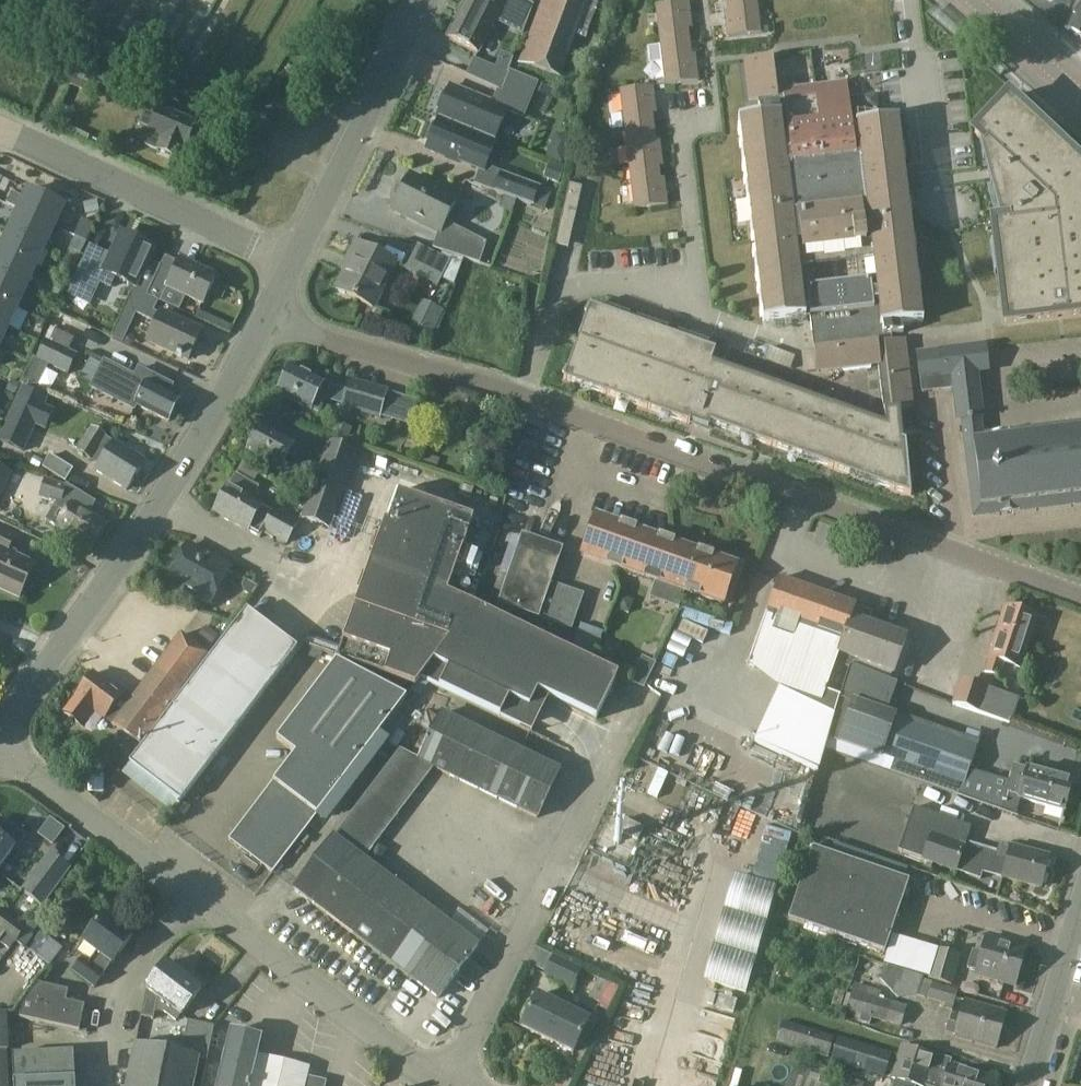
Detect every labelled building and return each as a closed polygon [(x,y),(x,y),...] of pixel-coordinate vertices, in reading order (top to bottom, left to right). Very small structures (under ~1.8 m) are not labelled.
[(448,37),(479,53),(495,21),(501,24),(503,19),(513,24),(523,2),(519,0),(466,0),(448,37)] [(588,0),(542,0),(519,62),(560,77),(588,0)] [(730,19),(725,19),(726,26),(728,38),(760,34),(755,0),(727,0),(730,19)] [(660,46),(688,43),(686,22),(690,21),(689,15),(688,2),(655,6),(660,46)] [(1080,41),(1080,4),(1064,29),(1080,41)] [(691,63),(688,43),(660,46),(665,86),(698,82),(696,70),(695,63),(691,63)] [(501,54),(495,69),(506,74),(512,58),(501,54)] [(757,101),(759,117),(739,120),(748,197),(753,241),(763,323),(804,318),(792,219),(797,218),(802,254),(866,246),(865,236),(869,236),(874,279),(806,287),(816,372),(878,365),(883,412),(885,412),(900,410),(913,409),(904,340),(883,343),(882,336),(902,334),(901,325),(922,323),(897,120),(852,125),(846,82),(777,91),(773,58),(743,61),(748,102),(757,101)] [(77,62),(70,79),(110,96),(136,107),(144,90),(77,62)] [(481,63),(473,79),(501,92),(508,74),(506,74),(495,69),(481,63)] [(450,88),(447,95),(443,94),(436,110),(440,111),(437,120),(439,120),(494,141),(506,112),(522,119),(533,92),(535,88),(537,84),(509,72),(508,74),(501,92),(495,106),(450,88)] [(535,88),(533,92),(551,100),(555,91),(537,84),(535,88)] [(625,130),(652,127),(650,107),(654,106),(653,96),(652,87),(620,91),(625,130)] [(1080,315),(1080,167),(1067,154),(1062,159),(1052,150),(1057,144),(1056,143),(1051,149),(1040,139),(1045,134),(1032,121),(1026,126),(1016,117),(1021,111),(1007,98),(974,134),(980,139),(979,140),(1001,223),(993,224),(995,242),(1003,241),(1005,255),(997,256),(997,258),(1005,257),(1006,271),(999,272),(1005,324),(1080,315)] [(194,124),(157,108),(153,116),(143,111),(137,126),(147,130),(143,141),(144,146),(176,160),(181,148),(183,149),(194,124)] [(439,120),(436,127),(432,126),(425,142),(429,144),(426,151),(457,164),(458,162),(483,172),(496,142),(494,141),(439,120)] [(655,148),(652,127),(625,130),(630,170),(662,166),(659,147),(655,148)] [(548,165),(543,179),(559,184),(563,170),(548,165)] [(662,166),(630,170),(635,210),(667,206),(665,193),(664,186),(660,187),(657,168),(662,167),(662,166)] [(395,201),(389,212),(437,236),(432,250),(479,265),(487,244),(447,224),(459,198),(409,173),(403,185),(401,185),(398,187),(395,189),(394,193),(393,196),(394,200),(395,201)] [(540,188),(501,173),(494,192),(533,207),(540,188)] [(569,184),(560,224),(573,227),(574,222),(582,189),(582,187),(569,184)] [(22,199),(11,193),(10,193),(5,205),(17,211),(53,227),(62,207),(26,190),(22,199)] [(97,201),(83,204),(86,215),(99,212),(97,201)] [(53,227),(17,211),(8,231),(44,247),(53,227)] [(8,231),(0,248),(0,252),(34,268),(44,247),(8,231)] [(89,246),(72,282),(95,293),(100,284),(111,289),(116,278),(133,287),(132,290),(134,290),(147,296),(160,268),(145,262),(152,248),(122,234),(111,256),(89,246)] [(86,241),(75,236),(70,249),(82,254),(88,241),(86,241)] [(356,245),(348,261),(351,263),(338,290),(372,307),(394,264),(356,245)] [(436,287),(449,262),(417,246),(404,271),(436,287)] [(0,252),(0,277),(25,288),(34,268),(0,252)] [(165,256),(160,268),(147,296),(158,301),(183,313),(189,299),(201,305),(214,277),(178,260),(177,263),(171,260),(171,259),(165,256)] [(16,309),(25,288),(0,277),(0,301),(16,309)] [(147,296),(134,290),(116,329),(127,334),(136,314),(155,323),(146,342),(186,361),(199,334),(153,312),(158,301),(147,296)] [(0,301),(0,326),(6,329),(16,309),(0,301)] [(900,410),(885,412),(886,424),(712,362),(716,350),(656,329),(654,334),(645,331),(647,326),(618,316),(616,320),(607,317),(609,312),(590,306),(578,338),(579,339),(576,347),(575,346),(564,379),(582,385),(584,381),(593,384),(592,389),(621,399),(622,394),(632,398),(630,402),(662,414),(663,409),(673,413),(671,417),(690,424),(690,422),(709,428),(710,424),(727,430),(729,423),(742,428),(740,435),(741,435),(744,428),(757,433),(755,440),(788,452),(791,445),(804,449),(802,456),(803,457),(805,450),(819,455),(816,462),(850,474),(852,467),(866,472),(863,479),(864,479),(867,472),(880,477),(878,484),(911,496),(906,442),(903,442),(900,410)] [(63,349),(69,337),(51,328),(45,340),(63,349)] [(63,349),(45,340),(36,359),(36,360),(48,365),(68,375),(69,374),(77,355),(63,349)] [(985,435),(977,374),(989,372),(986,344),(936,350),(915,353),(918,380),(919,379),(920,394),(951,391),(955,423),(963,422),(965,437),(974,518),(1080,506),(1080,423),(985,435)] [(782,353),(777,366),(790,371),(794,358),(782,353)] [(32,358),(20,384),(35,391),(48,365),(36,360),(36,359),(33,357),(32,358)] [(103,361),(89,389),(134,412),(137,407),(169,424),(181,401),(169,395),(173,386),(138,368),(134,376),(103,361)] [(289,366),(275,396),(311,413),(311,411),(319,415),(327,400),(344,405),(343,408),(380,419),(380,417),(387,419),(394,397),(387,395),(387,393),(351,382),(348,393),(332,388),(333,387),(325,383),(289,366)] [(14,395),(19,384),(11,381),(6,391),(14,395)] [(48,402),(24,391),(0,443),(24,454),(35,429),(43,412),(48,402)] [(260,426),(247,452),(281,469),(287,456),(292,459),(299,447),(293,444),(294,443),(260,426)] [(98,465),(93,472),(127,493),(146,462),(113,441),(112,442),(98,465)] [(355,453),(329,444),(303,521),(329,530),(355,453)] [(42,468),(65,482),(73,470),(50,455),(42,468)] [(272,511),(261,505),(262,504),(251,498),(257,487),(236,474),(230,486),(228,487),(214,511),(247,530),(246,531),(259,539),(262,534),(272,540),(273,538),(286,545),(298,523),(273,509),(272,511)] [(45,481),(40,497),(57,503),(57,504),(61,505),(67,487),(65,486),(65,488),(45,481)] [(384,521),(368,567),(447,594),(473,520),(398,493),(388,522),(384,521)] [(73,502),(54,531),(88,552),(106,523),(73,502)] [(582,555),(685,592),(723,606),(738,565),(597,514),(582,555)] [(6,553),(13,537),(0,531),(0,588),(17,596),(32,565),(6,553)] [(538,619),(551,583),(563,549),(521,535),(497,605),(538,619)] [(187,543),(165,583),(209,608),(232,568),(187,543)] [(368,567),(354,608),(449,641),(421,681),(520,729),(529,709),(537,692),(596,720),(618,676),(447,594),(368,567)] [(761,627),(748,663),(825,690),(834,664),(848,669),(849,668),(856,660),(894,673),(906,638),(867,625),(851,619),(855,608),(856,606),(778,579),(761,627)] [(244,580),(242,585),(243,593),(250,597),(257,587),(244,580)] [(551,583),(538,619),(571,630),(583,595),(551,583)] [(620,596),(615,610),(628,615),(634,600),(620,596)] [(991,647),(988,657),(989,657),(984,673),(994,676),(993,679),(996,680),(998,677),(999,678),(1004,663),(1020,668),(1038,617),(1004,605),(990,647),(991,647)] [(209,656),(143,750),(132,766),(180,800),(292,642),(243,607),(209,656)] [(342,642),(337,659),(384,676),(416,687),(421,681),(449,641),(354,608),(342,642)] [(592,659),(602,632),(580,625),(571,652),(592,659)] [(130,700),(112,726),(143,750),(209,656),(179,634),(133,696),(130,700)] [(659,661),(645,655),(633,682),(647,688),(659,661)] [(406,699),(335,662),(276,741),(295,756),(229,843),(273,876),(406,699)] [(849,669),(840,699),(852,703),(882,713),(886,714),(896,684),(851,667),(849,669)] [(75,698),(63,714),(80,727),(92,711),(112,726),(130,700),(133,696),(127,691),(123,696),(93,673),(75,698)] [(960,680),(952,705),(977,714),(986,688),(960,680)] [(779,690),(754,742),(818,772),(825,749),(828,739),(834,716),(779,690)] [(1008,695),(1000,721),(1010,725),(1019,699),(1008,695)] [(834,716),(828,739),(839,742),(839,741),(852,705),(852,703),(840,699),(834,716)] [(852,705),(839,741),(883,756),(883,754),(896,717),(886,714),(882,713),(852,703),(852,705)] [(442,714),(430,737),(449,746),(437,770),(538,820),(561,773),(442,714)] [(896,717),(883,754),(964,782),(977,745),(896,717)] [(400,750),(367,792),(398,816),(435,769),(437,770),(449,746),(430,737),(419,760),(400,750)] [(828,739),(825,749),(890,772),(895,758),(883,754),(883,756),(839,741),(839,742),(828,739)] [(895,758),(890,772),(959,796),(964,783),(964,782),(895,758)] [(1000,810),(1000,811),(1015,816),(1020,801),(1065,814),(1074,782),(1029,769),(1013,765),(1008,782),(1008,784),(1000,810)] [(367,792),(334,836),(364,859),(398,816),(367,792)] [(852,793),(822,799),(824,811),(855,805),(852,793)] [(913,808),(897,852),(955,872),(955,871),(967,875),(977,847),(965,843),(970,828),(913,808)] [(623,819),(617,831),(637,841),(643,829),(623,819)] [(50,820),(39,835),(52,844),(63,830),(50,820)] [(634,862),(642,844),(623,835),(615,854),(634,862)] [(364,859),(334,836),(292,890),(379,957),(421,903),(364,859)] [(13,850),(0,840),(0,868),(13,850)] [(1007,863),(1003,878),(1040,887),(1048,858),(1011,848),(1007,863)] [(762,849),(757,871),(782,877),(787,855),(762,849)] [(908,881),(812,849),(788,920),(884,953),(908,881)] [(49,855),(22,892),(29,897),(41,907),(42,907),(61,881),(69,870),(49,855)] [(734,892),(707,999),(750,1010),(778,903),(734,892)] [(477,947),(421,903),(379,957),(436,1001),(477,947)] [(4,934),(15,943),(16,943),(25,930),(0,912),(0,930),(4,934)] [(99,950),(89,963),(82,957),(71,972),(94,989),(131,939),(102,917),(85,939),(99,950)] [(0,939),(0,945),(9,951),(15,943),(4,934),(0,939)] [(972,951),(967,969),(977,972),(976,975),(1014,986),(1025,950),(987,938),(982,955),(972,951)] [(25,968),(47,982),(60,961),(38,948),(25,968)] [(937,948),(933,960),(927,978),(951,986),(960,955),(937,948)] [(552,956),(543,974),(542,976),(571,990),(575,981),(581,969),(552,956)] [(165,964),(146,990),(142,1016),(155,1018),(156,1013),(165,1012),(177,1021),(200,990),(165,964)] [(599,980),(589,999),(599,1003),(608,984),(599,980)] [(922,980),(917,996),(927,999),(931,983),(922,980)] [(68,991),(37,984),(27,982),(19,1018),(78,1031),(84,1006),(65,1001),(68,991)] [(931,983),(927,999),(953,1007),(957,990),(931,983)] [(853,984),(850,996),(846,1012),(860,1016),(858,1022),(869,1025),(871,1019),(900,1028),(906,1007),(883,1000),(883,998),(879,997),(880,992),(853,984)] [(547,1039),(562,1008),(536,996),(521,1028),(547,1039)] [(1006,1011),(964,999),(953,1035),(996,1047),(1006,1011)] [(562,1008),(547,1039),(573,1051),(588,1021),(562,1008)] [(0,1014),(0,1051),(7,1050),(9,1050),(7,1014),(0,1014)] [(199,1057),(199,1059),(207,1061),(214,1027),(189,1022),(183,1054),(199,1057)] [(834,1038),(781,1022),(775,1043),(827,1059),(834,1038)] [(304,1083),(307,1068),(256,1056),(260,1038),(230,1032),(218,1085),(315,1085),(304,1083)] [(891,1054),(886,1052),(837,1037),(830,1062),(884,1078),(891,1054)] [(127,1085),(194,1085),(199,1059),(199,1057),(183,1054),(135,1044),(127,1085)] [(891,1078),(895,1080),(893,1085),(915,1085),(916,1085),(984,1085),(987,1076),(949,1064),(951,1061),(932,1055),(932,1056),(901,1046),(891,1078)] [(7,1050),(0,1051),(0,1085),(9,1085),(7,1050)] [(72,1051),(11,1054),(13,1082),(74,1079),(72,1054),(72,1051)] [(786,1085),(827,1085),(807,1080),(810,1071),(793,1066),(786,1085)]
